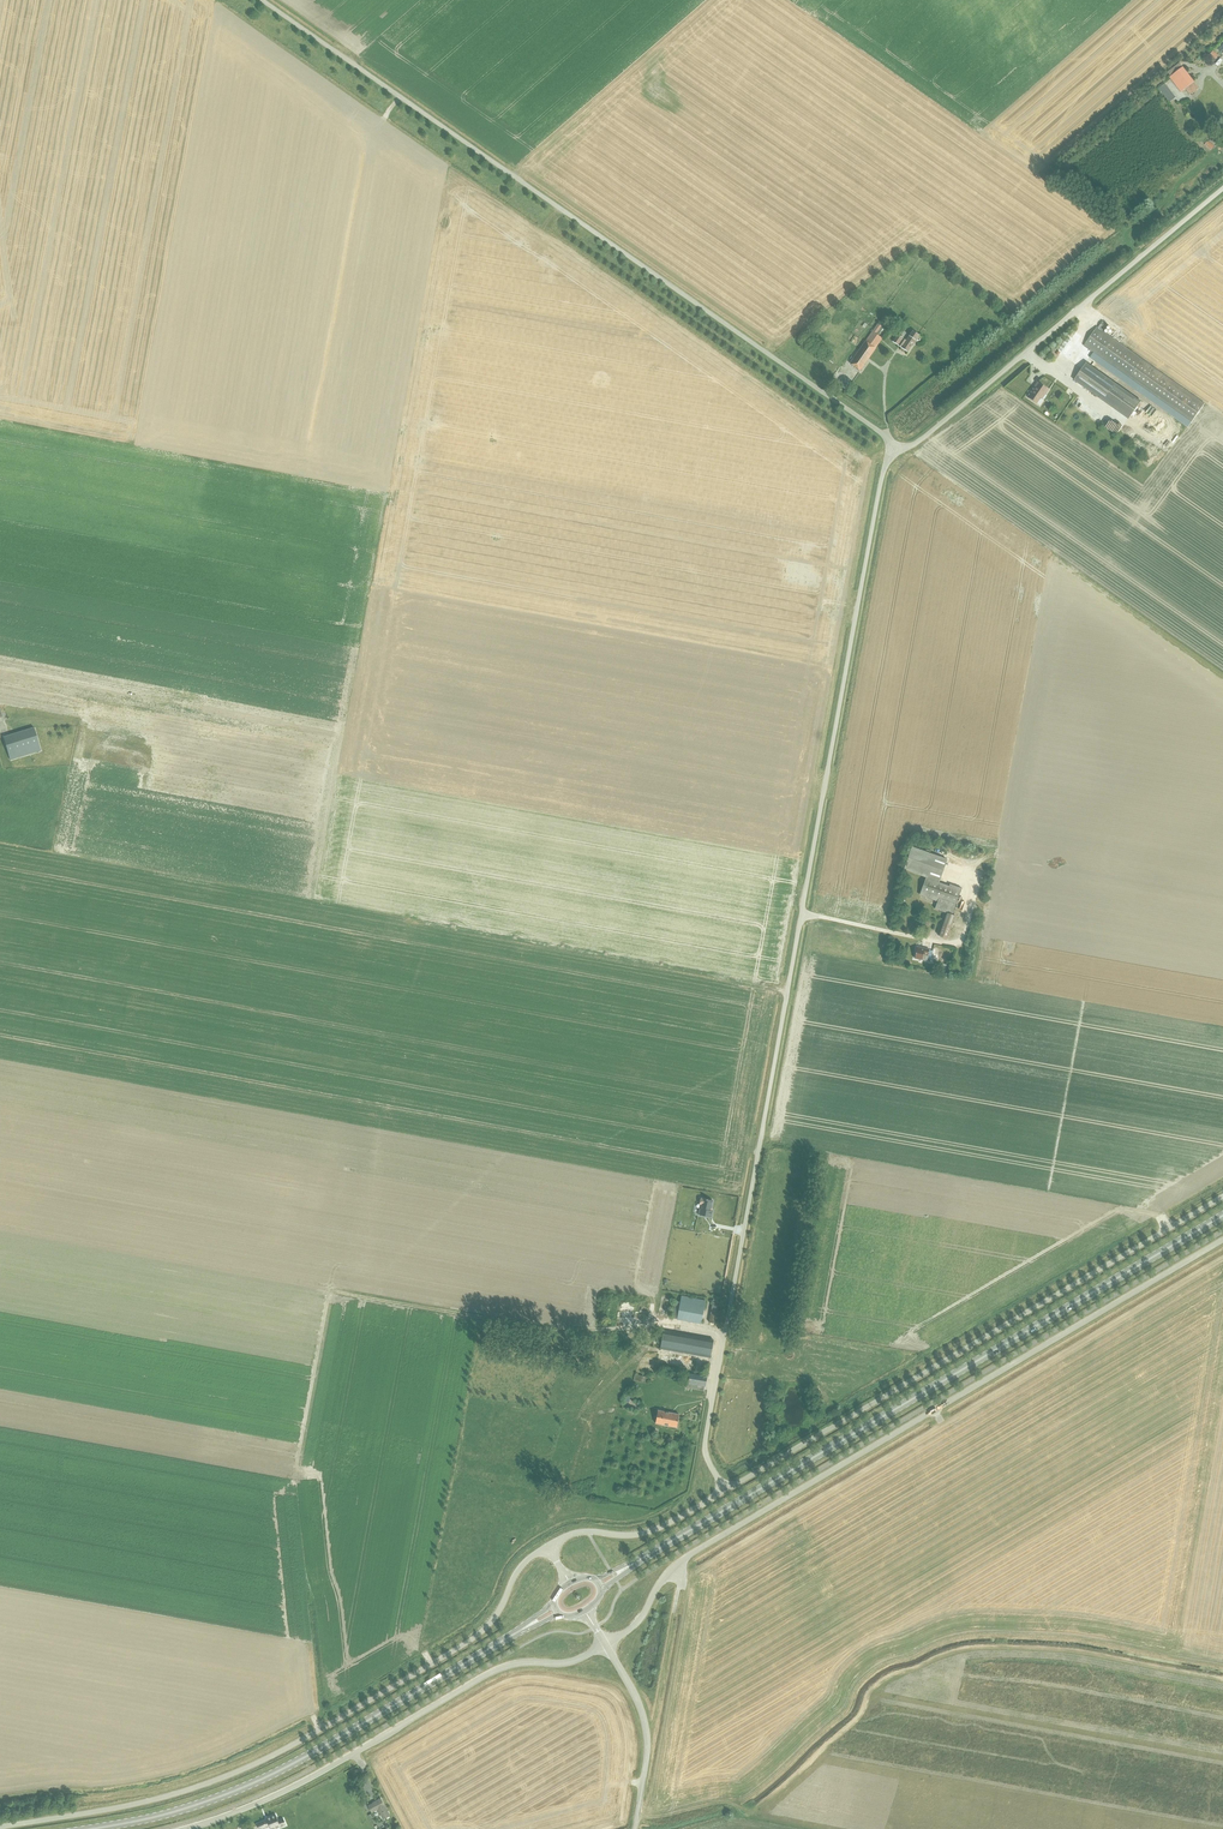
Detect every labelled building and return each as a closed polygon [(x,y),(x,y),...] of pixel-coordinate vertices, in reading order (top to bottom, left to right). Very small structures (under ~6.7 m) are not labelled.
[(1219,56),(1213,51),(1209,56),(1215,60),(1219,56)] [(394,55),(392,58),(398,63),(401,60),(394,55)] [(1199,89),(1194,82),(1183,67),(1170,77),(1181,92),(1185,89),(1190,95),(1199,89)] [(1214,147),(1208,141),(1204,145),(1211,151),(1214,147)] [(1191,422),(1204,404),(1102,331),(1107,324),(1103,321),(1098,328),(1097,327),(1084,346),(1191,422)] [(876,334),(881,326),(877,324),(850,363),(860,371),(875,349),(875,348),(882,338),(876,334)] [(907,352),(914,342),(919,335),(912,331),(906,340),(897,334),(892,342),(907,352)] [(1141,401),(1086,363),(1074,380),(1128,419),(1141,401)] [(1044,393),(1047,389),(1037,382),(1034,386),(1035,387),(1030,394),(1028,394),(1028,395),(1028,397),(1028,398),(1036,404),(1040,398),(1042,399),(1045,394),(1044,393)] [(10,760),(41,750),(34,727),(3,737),(10,760)] [(911,847),(903,869),(939,882),(947,859),(911,847)] [(951,914),(954,907),(961,888),(950,884),(949,886),(926,878),(920,895),(937,901),(934,909),(946,913),(938,935),(947,938),(955,916),(951,914)] [(927,961),(929,949),(917,947),(914,958),(927,961)] [(699,1209),(698,1215),(711,1217),(712,1211),(710,1210),(711,1208),(712,1200),(700,1198),(699,1204),(701,1205),(700,1209),(699,1209)] [(707,1299),(683,1297),(681,1320),(704,1323),(707,1299)] [(715,1323),(720,1299),(713,1297),(709,1322),(715,1323)] [(710,1357),(713,1340),(663,1331),(660,1348),(710,1357)] [(704,1390),(706,1377),(688,1373),(685,1387),(704,1390)] [(647,1383),(648,1377),(635,1374),(633,1380),(647,1383)] [(676,1427),(679,1414),(658,1410),(655,1423),(676,1427)] [(390,1816),(381,1798),(372,1802),(373,1803),(368,1805),(371,1812),(378,1809),(383,1819),(390,1816)] [(257,1823),(259,1828),(260,1828),(270,1825),(271,1828),(274,1828),(280,1826),(280,1828),(281,1828),(281,1827),(285,1825),(286,1826),(285,1822),(285,1821),(284,1821),(283,1818),(283,1819),(278,1821),(275,1814),(275,1815),(271,1816),(272,1818),(267,1820),(258,1824),(257,1823)]
